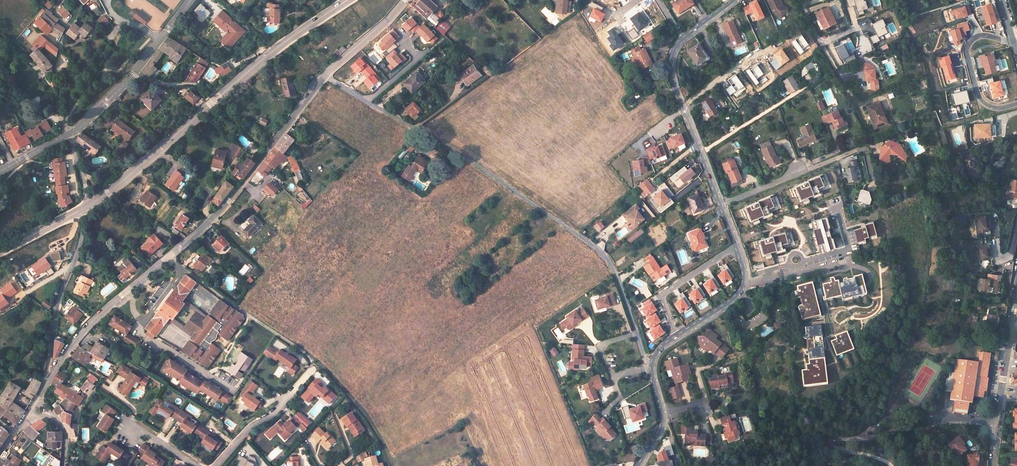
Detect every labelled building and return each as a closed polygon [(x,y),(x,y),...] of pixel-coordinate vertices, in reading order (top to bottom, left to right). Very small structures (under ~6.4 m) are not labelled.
[(45,5),(49,9),(53,4),(49,0),(45,5)] [(411,5),(420,14),(426,18),(436,7),(428,0),(421,0),(418,3),(426,11),(424,13),(413,3),(411,5)] [(556,12),(566,13),(568,0),(558,0),(556,12)] [(673,4),(678,13),(694,3),(692,0),(679,0),(673,4)] [(743,8),(746,15),(753,11),(757,20),(764,17),(756,0),(749,3),(750,4),(743,8)] [(773,12),(782,18),(786,11),(783,8),(781,5),(779,0),(767,0),(773,12)] [(862,0),(852,0),(854,6),(856,12),(857,12),(862,11),(866,9),(864,0),(862,1),(862,0)] [(417,3),(415,5),(424,13),(426,11),(418,3),(417,3)] [(268,7),(264,6),(262,21),(279,23),(280,9),(279,9),(279,5),(274,5),(271,4),(270,7),(268,7)] [(996,22),(991,4),(982,7),(987,25),(996,22)] [(967,15),(965,6),(954,10),(956,15),(957,18),(967,15)] [(69,13),(63,7),(58,11),(64,17),(69,13)] [(590,15),(598,22),(604,15),(596,8),(590,15)] [(827,8),(817,13),(824,28),(835,23),(827,8)] [(58,18),(51,14),(52,13),(47,10),(46,11),(40,18),(51,29),(53,30),(61,36),(63,30),(64,28),(56,22),(58,18)] [(149,17),(140,10),(138,11),(148,19),(149,17)] [(148,19),(138,11),(138,12),(135,16),(144,24),(148,19)] [(212,23),(223,11),(222,11),(211,23),(212,23)] [(219,25),(226,32),(228,29),(234,34),(231,36),(228,33),(221,41),(229,48),(241,35),(237,31),(240,27),(234,22),(233,23),(230,20),(231,19),(223,11),(212,23),(216,27),(219,25)] [(432,12),(426,18),(434,26),(440,19),(432,12)] [(647,24),(639,12),(630,18),(633,23),(631,25),(633,27),(626,31),(631,39),(638,35),(636,31),(647,24)] [(109,20),(104,15),(98,21),(105,28),(109,24),(107,22),(109,20)] [(399,25),(405,33),(411,28),(424,43),(427,41),(431,44),(437,39),(423,23),(418,27),(409,16),(399,25)] [(40,18),(39,17),(35,22),(48,33),(51,29),(40,18)] [(882,19),(871,25),(875,34),(869,37),(872,44),(880,40),(878,37),(887,33),(884,26),(886,25),(882,19)] [(733,20),(722,24),(727,36),(729,36),(733,45),(742,42),(733,20)] [(897,33),(892,22),(887,25),(892,35),(897,33)] [(81,28),(74,23),(66,32),(74,38),(76,36),(79,32),(83,34),(86,36),(89,31),(92,28),(86,23),(83,26),(81,28)] [(967,34),(965,30),(969,29),(967,23),(958,26),(959,28),(951,30),(955,45),(960,43),(959,39),(962,38),(961,36),(967,34)] [(237,31),(241,35),(245,31),(240,27),(237,31)] [(653,28),(644,35),(648,40),(657,34),(653,28)] [(395,29),(381,40),(383,42),(379,45),(384,51),(402,37),(395,29)] [(44,38),(41,35),(31,45),(36,50),(38,48),(37,48),(44,38)] [(808,44),(802,35),(795,39),(796,40),(792,42),(800,54),(804,52),(802,49),(808,44)] [(186,49),(168,37),(159,48),(164,52),(165,51),(170,55),(174,58),(173,61),(173,62),(176,64),(186,49)] [(56,47),(44,38),(37,48),(38,48),(36,50),(31,55),(45,71),(51,66),(52,65),(40,51),(44,46),(56,56),(58,49),(56,47)] [(705,59),(700,51),(699,49),(701,48),(698,43),(687,51),(697,64),(700,62),(705,59)] [(842,44),(834,48),(840,61),(843,59),(848,57),(842,44)] [(346,49),(343,46),(333,54),(336,58),(346,49)] [(639,46),(630,50),(640,70),(652,64),(644,48),(641,50),(639,46)] [(164,52),(159,48),(152,56),(150,60),(155,64),(164,52)] [(395,48),(385,56),(388,61),(385,63),(392,71),(407,58),(403,52),(400,55),(395,48)] [(790,60),(782,48),(773,54),(776,59),(771,63),(776,70),(790,60)] [(709,56),(704,49),(702,50),(700,51),(705,59),(706,60),(708,58),(709,56)] [(170,55),(165,51),(164,52),(170,56),(170,57),(173,61),(174,58),(170,55)] [(855,59),(853,54),(848,57),(843,59),(845,63),(855,59)] [(996,71),(993,60),(995,60),(993,54),(985,57),(985,55),(980,56),(982,63),(984,63),(987,74),(996,71)] [(954,73),(952,66),(950,66),(950,64),(951,64),(949,56),(940,58),(942,67),(943,66),(948,84),(953,82),(950,74),(954,73)] [(640,70),(634,57),(630,59),(636,72),(640,70)] [(208,63),(201,58),(198,63),(197,62),(188,76),(189,76),(185,82),(195,83),(208,63)] [(155,64),(150,60),(148,64),(143,72),(146,75),(153,67),(155,64)] [(228,62),(216,69),(220,77),(233,71),(228,62)] [(811,62),(805,66),(809,72),(815,68),(811,62)] [(863,72),(864,78),(865,78),(866,81),(869,80),(869,86),(876,84),(875,74),(873,74),(873,69),(871,70),(870,65),(866,62),(860,69),(863,72)] [(473,65),(460,74),(467,85),(481,75),(473,65)] [(763,74),(757,65),(750,70),(750,69),(746,71),(756,85),(759,83),(756,79),(763,74)] [(805,66),(798,71),(802,77),(809,72),(805,66)] [(156,69),(153,67),(146,75),(149,77),(156,69)] [(160,71),(156,69),(149,77),(151,79),(156,80),(160,71)] [(417,71),(403,83),(412,93),(425,81),(417,71)] [(743,86),(735,75),(728,80),(732,85),(726,89),(730,95),(743,86)] [(782,81),(788,90),(785,92),(787,95),(790,93),(799,87),(791,75),(782,81)] [(294,93),(291,77),(282,79),(285,91),(285,93),(289,92),(289,95),(294,93)] [(992,78),(986,80),(987,86),(989,85),(993,98),(1004,95),(1000,80),(993,82),(992,78)] [(716,85),(709,90),(713,94),(719,89),(716,85)] [(686,86),(680,89),(684,97),(690,93),(686,86)] [(970,102),(967,91),(961,93),(961,91),(960,87),(951,89),(955,105),(970,102)] [(160,100),(150,89),(141,98),(145,102),(146,101),(152,107),(160,100)] [(189,93),(185,97),(193,104),(198,98),(190,91),(189,93)] [(710,98),(702,103),(709,116),(717,111),(710,98)] [(871,114),(875,125),(883,122),(880,113),(883,112),(879,101),(866,106),(870,115),(871,114)] [(414,102),(405,108),(415,120),(418,117),(416,114),(421,110),(414,102)] [(837,110),(822,117),(825,124),(832,121),(835,129),(843,126),(847,124),(846,120),(843,121),(842,117),(840,118),(837,110)] [(883,122),(875,125),(871,114),(870,115),(874,128),(887,124),(886,121),(883,112),(880,113),(883,122)] [(42,133),(51,128),(46,120),(37,125),(38,127),(30,131),(32,134),(34,139),(42,135),(42,133)] [(134,132),(118,120),(113,128),(128,140),(134,132)] [(804,137),(797,140),(800,146),(816,139),(810,124),(800,128),(804,137)] [(990,125),(988,124),(975,124),(975,137),(989,137),(990,135),(990,125)] [(16,127),(5,133),(14,150),(30,141),(27,137),(25,134),(21,136),(16,127)] [(283,154),(298,135),(292,131),(289,129),(286,133),(280,141),(275,147),(283,154)] [(101,146),(81,132),(77,140),(96,153),(101,146)] [(685,142),(681,133),(670,137),(671,139),(666,141),(669,148),(685,142)] [(647,147),(654,145),(653,139),(645,141),(647,147)] [(885,144),(880,147),(879,153),(882,154),(883,156),(879,160),(883,165),(890,162),(891,158),(889,156),(890,154),(897,155),(898,158),(901,158),(902,160),(907,157),(906,154),(900,144),(890,140),(885,143),(885,144)] [(414,147),(409,143),(405,147),(406,148),(398,157),(400,159),(408,150),(410,152),(414,147)] [(245,151),(237,144),(232,153),(241,158),(245,151)] [(665,154),(662,144),(652,148),(651,146),(646,149),(650,158),(655,156),(655,158),(665,154)] [(771,146),(762,150),(769,167),(779,163),(775,155),(771,146)] [(283,154),(275,147),(271,152),(281,160),(284,162),(288,158),(283,154)] [(226,152),(216,150),(213,163),(218,165),(218,167),(222,168),(226,152)] [(281,160),(271,152),(265,159),(265,160),(272,166),(275,168),(281,160)] [(974,154),(963,157),(966,170),(976,168),(973,160),(975,159),(974,154)] [(297,164),(293,155),(288,158),(294,172),(300,169),(297,164)] [(409,165),(402,176),(409,181),(413,174),(415,176),(419,175),(428,162),(418,156),(412,166),(409,165)] [(644,164),(651,163),(650,158),(649,156),(642,157),(643,159),(632,160),(633,169),(639,168),(640,172),(647,171),(646,166),(644,166),(644,164)] [(732,156),(721,161),(722,164),(724,163),(732,183),(741,179),(732,156)] [(242,165),(239,162),(232,173),(235,175),(236,174),(243,178),(254,163),(248,158),(242,165)] [(272,166),(265,160),(259,168),(263,171),(262,174),(265,176),(272,166)] [(857,160),(849,161),(851,167),(846,168),(847,173),(848,176),(849,182),(857,180),(854,166),(858,166),(857,160)] [(67,175),(65,161),(61,161),(54,162),(53,162),(55,176),(56,176),(63,176),(67,175)] [(181,174),(176,171),(166,185),(171,189),(173,186),(176,188),(184,177),(181,175),(181,174)] [(827,175),(791,190),(799,207),(823,197),(821,191),(832,187),(827,175)] [(640,186),(644,191),(642,193),(645,196),(648,194),(654,189),(650,183),(646,179),(641,183),(636,187),(638,188),(640,186)] [(1010,189),(1007,189),(1007,196),(1016,197),(1016,180),(1011,180),(1010,189)] [(233,186),(227,181),(213,201),(218,206),(219,205),(233,186)] [(277,190),(270,183),(263,190),(268,195),(270,193),(272,195),(277,190)] [(57,186),(56,186),(57,193),(58,193),(64,192),(68,191),(68,184),(64,185),(57,186)] [(654,189),(648,194),(654,202),(656,200),(652,195),(655,193),(659,198),(660,197),(654,189)] [(859,191),(856,201),(866,205),(869,204),(871,199),(869,192),(862,189),(859,191)] [(157,197),(148,190),(141,200),(150,207),(157,197)] [(692,205),(688,206),(690,210),(693,216),(705,211),(698,193),(688,197),(692,205)] [(72,201),(68,195),(65,197),(59,200),(58,200),(62,207),(72,201)] [(772,198),(741,211),(748,228),(771,219),(768,211),(776,207),(772,198)] [(280,209),(271,201),(263,210),(272,218),(280,209)] [(639,208),(636,204),(622,214),(626,219),(627,218),(634,226),(644,219),(637,210),(639,208)] [(189,218),(183,214),(175,225),(181,229),(189,218)] [(262,223),(254,215),(248,221),(251,223),(243,231),(248,236),(262,223)] [(240,216),(233,221),(237,226),(244,221),(240,216)] [(983,216),(975,217),(977,232),(981,231),(981,235),(989,234),(987,219),(984,219),(983,216)] [(600,221),(595,225),(599,231),(604,227),(600,221)] [(835,251),(829,221),(812,224),(813,230),(810,231),(814,249),(819,248),(820,254),(835,251)] [(864,230),(853,232),(856,244),(876,239),(872,224),(863,226),(864,230)] [(700,228),(688,233),(693,244),(694,243),(696,248),(698,248),(700,249),(703,247),(704,245),(706,244),(704,240),(703,239),(702,238),(705,237),(703,232),(702,233),(700,228)] [(642,229),(628,240),(630,243),(644,232),(642,229)] [(163,243),(154,234),(147,240),(149,242),(142,248),(149,256),(163,243)] [(790,235),(754,245),(758,260),(794,250),(790,235)] [(228,242),(221,236),(213,245),(220,252),(228,242)] [(149,242),(147,240),(140,246),(142,248),(149,242)] [(981,245),(973,247),(976,261),(980,260),(981,264),(989,262),(986,247),(982,248),(981,245)] [(90,253),(84,249),(81,252),(81,253),(87,257),(90,253)] [(60,252),(51,253),(53,262),(61,260),(60,252)] [(195,264),(194,265),(195,266),(194,267),(197,269),(195,271),(196,271),(195,272),(197,274),(198,273),(202,268),(203,268),(211,259),(206,255),(203,253),(200,257),(198,260),(195,264)] [(129,260),(126,256),(116,265),(119,268),(129,260)] [(661,268),(652,256),(645,260),(647,264),(644,266),(649,274),(653,271),(658,279),(671,270),(667,264),(661,268)] [(45,258),(27,269),(33,278),(46,270),(49,276),(54,272),(45,258)] [(136,269),(129,260),(119,268),(122,273),(118,276),(121,281),(122,280),(126,277),(130,274),(132,272),(136,269)] [(734,276),(726,264),(722,266),(725,271),(719,275),(724,283),(734,276)] [(709,292),(720,286),(711,273),(708,276),(711,280),(704,285),(709,292)] [(867,294),(862,274),(854,277),(854,278),(847,280),(847,278),(845,279),(844,279),(843,280),(843,281),(844,282),(839,284),(838,280),(835,281),(834,279),(834,278),(833,278),(833,277),(832,277),(831,278),(830,278),(831,282),(822,284),(826,298),(826,300),(842,296),(843,300),(867,294)] [(1000,275),(987,274),(986,279),(981,279),(980,289),(998,291),(1000,275)] [(79,278),(77,283),(78,284),(76,288),(78,289),(77,293),(82,296),(84,292),(86,293),(90,285),(92,280),(81,275),(79,278)] [(196,282),(186,275),(145,328),(155,336),(168,319),(170,317),(172,319),(173,318),(185,303),(182,301),(183,299),(196,282)] [(821,316),(813,282),(797,286),(798,290),(796,291),(796,294),(795,294),(795,296),(796,297),(796,298),(797,298),(798,298),(800,297),(802,305),(801,305),(800,306),(799,307),(798,308),(798,309),(799,310),(802,321),(821,316)] [(11,283),(2,289),(4,293),(0,296),(0,308),(10,301),(8,298),(17,291),(11,283)] [(695,302),(705,295),(697,283),(694,285),(697,290),(690,294),(695,302)] [(606,295),(594,299),(596,309),(605,306),(606,308),(615,305),(617,304),(612,291),(606,293),(606,295)] [(691,305),(683,292),(679,294),(682,299),(675,303),(680,311),(691,305)] [(207,317),(183,299),(182,301),(185,303),(196,312),(203,317),(205,319),(207,317)] [(656,309),(649,299),(643,304),(645,307),(642,309),(646,315),(653,311),(656,309)] [(52,305),(46,300),(43,303),(49,308),(52,305)] [(205,319),(194,334),(192,337),(191,338),(181,352),(208,367),(219,352),(209,346),(210,344),(212,343),(215,340),(216,339),(217,337),(217,336),(218,335),(218,333),(228,340),(243,319),(242,314),(228,306),(219,300),(208,316),(205,319)] [(73,306),(64,316),(74,324),(82,314),(73,306)] [(585,318),(587,316),(581,307),(577,311),(575,308),(565,315),(566,318),(558,323),(562,330),(566,327),(567,329),(570,329),(576,325),(576,322),(580,319),(582,320),(585,318)] [(660,321),(653,311),(646,315),(648,319),(646,320),(650,327),(660,321)] [(196,312),(185,327),(194,334),(205,319),(203,317),(196,312)] [(108,324),(125,334),(122,340),(132,346),(136,349),(141,342),(127,334),(131,327),(114,316),(108,324)] [(996,317),(988,316),(987,322),(985,322),(984,325),(986,325),(986,329),(988,329),(989,326),(995,327),(996,317)] [(185,327),(173,318),(172,319),(170,317),(168,319),(192,337),(194,334),(185,327)] [(663,332),(657,323),(650,327),(652,330),(650,332),(654,338),(663,332)] [(826,384),(822,326),(805,327),(806,335),(805,335),(803,335),(804,338),(804,339),(805,339),(806,339),(807,351),(806,350),(806,351),(805,351),(805,354),(806,355),(807,355),(808,355),(809,364),(805,364),(806,370),(801,371),(802,387),(826,384)] [(711,349),(714,351),(721,357),(727,349),(714,338),(716,336),(709,330),(704,336),(703,335),(698,336),(699,344),(706,344),(707,345),(707,348),(709,350),(710,350),(711,349)] [(855,349),(848,331),(836,335),(837,339),(832,341),(838,356),(855,349)] [(65,343),(56,339),(54,356),(56,357),(65,343)] [(102,344),(98,341),(94,348),(93,349),(91,348),(92,346),(87,344),(82,347),(92,353),(103,359),(109,349),(106,347),(102,344)] [(81,347),(79,346),(72,356),(74,357),(81,347)] [(82,347),(81,347),(74,357),(84,364),(86,361),(83,359),(85,356),(88,358),(91,355),(92,353),(82,347)] [(272,349),(268,356),(275,361),(278,358),(285,363),(285,364),(290,368),(289,370),(293,373),(297,368),(292,364),(296,359),(290,355),(290,356),(280,350),(278,352),(272,349)] [(583,350),(573,349),(572,359),(574,359),(574,363),(574,367),(578,367),(586,368),(586,365),(586,362),(591,362),(592,357),(587,357),(586,360),(583,359),(583,356),(583,350)] [(245,371),(253,359),(241,351),(237,357),(237,361),(235,365),(233,363),(229,368),(232,370),(230,372),(240,378),(243,374),(238,370),(239,369),(245,371)] [(983,398),(985,385),(987,385),(988,378),(987,378),(989,366),(990,353),(979,351),(979,353),(978,363),(956,359),(954,373),(950,372),(949,378),(946,378),(944,390),(951,391),(950,400),(955,401),(954,412),(967,414),(969,403),(972,403),(973,396),(983,398)] [(103,359),(92,353),(91,355),(94,357),(94,358),(101,362),(103,359)] [(676,357),(664,360),(666,365),(668,364),(669,368),(673,367),(674,371),(675,372),(676,375),(674,375),(676,381),(681,380),(683,374),(683,373),(686,373),(689,372),(686,364),(678,366),(676,357)] [(188,387),(191,389),(197,393),(199,389),(216,400),(217,397),(228,405),(232,398),(221,391),(205,380),(204,382),(187,371),(188,369),(171,358),(164,369),(170,372),(173,374),(176,376),(181,380),(180,382),(185,385),(188,387)] [(132,369),(122,366),(118,372),(124,376),(125,373),(128,375),(120,390),(125,393),(128,388),(131,389),(137,379),(143,383),(144,381),(147,382),(148,380),(139,374),(138,375),(131,371),(132,369)] [(674,386),(676,393),(679,392),(676,381),(674,375),(676,375),(675,372),(674,371),(673,367),(669,368),(674,386)] [(66,375),(59,370),(52,383),(58,387),(60,383),(61,384),(67,376),(66,375)] [(722,374),(716,375),(716,374),(711,375),(712,377),(709,378),(711,387),(719,385),(722,384),(722,385),(726,384),(726,382),(732,381),(730,371),(722,373),(722,374)] [(97,379),(91,374),(87,379),(92,383),(93,384),(97,379)] [(602,383),(599,374),(588,378),(589,383),(579,386),(580,391),(585,389),(587,396),(588,396),(590,401),(597,398),(593,386),(602,383)] [(40,381),(35,377),(27,391),(35,396),(39,389),(41,382),(40,381)] [(92,383),(87,379),(80,389),(85,392),(88,388),(92,383)] [(316,379),(309,387),(310,389),(307,393),(312,398),(314,396),(316,398),(318,395),(322,398),(324,396),(327,399),(325,401),(329,404),(335,397),(328,391),(327,392),(323,388),(322,390),(321,391),(318,388),(319,387),(322,384),(316,379)] [(257,385),(251,380),(241,394),(244,396),(242,399),(245,401),(250,404),(248,406),(254,410),(257,405),(259,407),(262,403),(251,395),(257,385)] [(11,381),(8,387),(3,394),(0,400),(0,404),(21,417),(25,410),(12,401),(19,390),(21,387),(11,381)] [(61,384),(60,383),(58,387),(55,391),(65,399),(66,398),(70,400),(71,401),(76,393),(61,384)] [(668,387),(671,398),(680,396),(679,392),(676,393),(674,386),(668,387)] [(27,391),(21,387),(19,390),(32,399),(35,396),(27,391)] [(78,395),(76,393),(71,401),(74,403),(79,406),(84,398),(80,396),(78,395)] [(62,414),(70,400),(66,398),(65,399),(54,409),(57,414),(58,414),(58,415),(60,415),(60,417),(62,416),(62,414)] [(177,417),(182,410),(171,404),(170,405),(168,408),(163,404),(164,402),(159,399),(155,406),(158,409),(157,410),(168,418),(170,415),(171,413),(177,417)] [(71,401),(70,400),(62,414),(62,416),(63,422),(67,423),(70,426),(70,423),(72,415),(70,414),(69,413),(70,411),(74,403),(71,401)] [(628,405),(622,407),(626,419),(632,417),(633,420),(644,417),(642,411),(647,410),(645,403),(638,405),(638,406),(629,409),(629,408),(628,405)] [(0,404),(0,416),(2,417),(4,414),(14,422),(12,425),(14,426),(15,427),(21,417),(0,404)] [(116,411),(106,405),(102,412),(106,414),(98,427),(105,432),(114,419),(112,418),(116,411)] [(196,433),(201,426),(196,423),(195,425),(189,421),(192,417),(182,410),(177,417),(184,420),(182,423),(180,425),(191,432),(192,431),(196,433)] [(356,420),(351,413),(342,419),(347,427),(348,426),(349,425),(355,434),(361,430),(363,429),(357,420),(356,420)] [(600,419),(595,413),(590,418),(597,426),(595,428),(599,431),(600,429),(603,432),(603,436),(603,437),(611,438),(611,433),(613,432),(609,427),(608,428),(606,426),(608,424),(602,418),(600,419)] [(724,427),(723,429),(722,430),(723,432),(721,432),(723,437),(725,437),(726,441),(730,440),(732,436),(731,435),(735,434),(733,429),(732,425),(731,422),(728,422),(726,415),(719,417),(721,424),(724,427)] [(301,423),(295,417),(290,421),(285,426),(281,422),(275,427),(279,431),(278,432),(282,437),(284,435),(287,439),(291,436),(289,435),(293,432),(296,428),(301,423)] [(44,426),(39,422),(35,423),(31,426),(38,432),(44,426)] [(67,423),(63,422),(69,433),(69,438),(77,436),(77,424),(70,423),(70,426),(67,423)] [(626,433),(638,428),(636,422),(624,427),(626,433)] [(31,426),(30,425),(23,431),(26,433),(29,436),(33,440),(40,433),(38,432),(31,426)] [(363,432),(361,430),(355,434),(349,425),(348,426),(355,437),(363,432)] [(2,426),(0,429),(0,440),(3,443),(9,434),(9,433),(8,432),(8,431),(2,426)] [(691,427),(682,426),(681,436),(685,436),(685,444),(690,444),(690,445),(696,446),(696,447),(704,447),(704,443),(705,438),(705,436),(695,436),(695,434),(690,433),(691,427)] [(213,434),(203,427),(198,434),(204,438),(202,442),(213,449),(214,447),(217,449),(222,442),(218,439),(216,441),(213,439),(211,437),(213,434)] [(938,429),(925,427),(924,434),(937,435),(938,429)] [(325,435),(319,429),(313,436),(318,442),(319,441),(322,439),(324,442),(322,444),(328,450),(332,445),(330,444),(333,441),(329,438),(330,437),(331,436),(327,433),(325,435)] [(61,432),(48,432),(49,448),(56,448),(56,440),(62,440),(62,432),(61,432)] [(957,438),(948,444),(956,455),(959,455),(966,450),(957,438)] [(123,451),(110,442),(106,448),(103,446),(95,457),(101,461),(105,455),(107,457),(110,452),(118,457),(119,457),(125,461),(128,456),(122,452),(123,451)] [(149,448),(143,444),(138,452),(143,456),(148,450),(149,448)] [(148,450),(143,456),(142,459),(149,464),(148,465),(162,465),(164,462),(157,457),(156,460),(153,458),(155,456),(155,455),(148,450)] [(363,453),(355,459),(358,463),(365,458),(363,453)] [(15,456),(11,461),(8,465),(17,465),(21,460),(15,456)] [(258,465),(253,463),(256,459),(250,456),(248,460),(239,456),(237,459),(240,461),(238,465),(239,465),(258,465)] [(710,456),(704,461),(707,464),(713,459),(710,456)] [(967,456),(967,465),(964,465),(977,465),(977,463),(978,463),(978,456),(967,456)] [(55,457),(52,463),(56,465),(60,465),(61,461),(59,460),(55,457)] [(298,461),(298,457),(291,457),(291,462),(287,462),(287,465),(298,465),(298,461)] [(375,457),(365,460),(367,465),(383,465),(382,464),(378,465),(375,457)]
